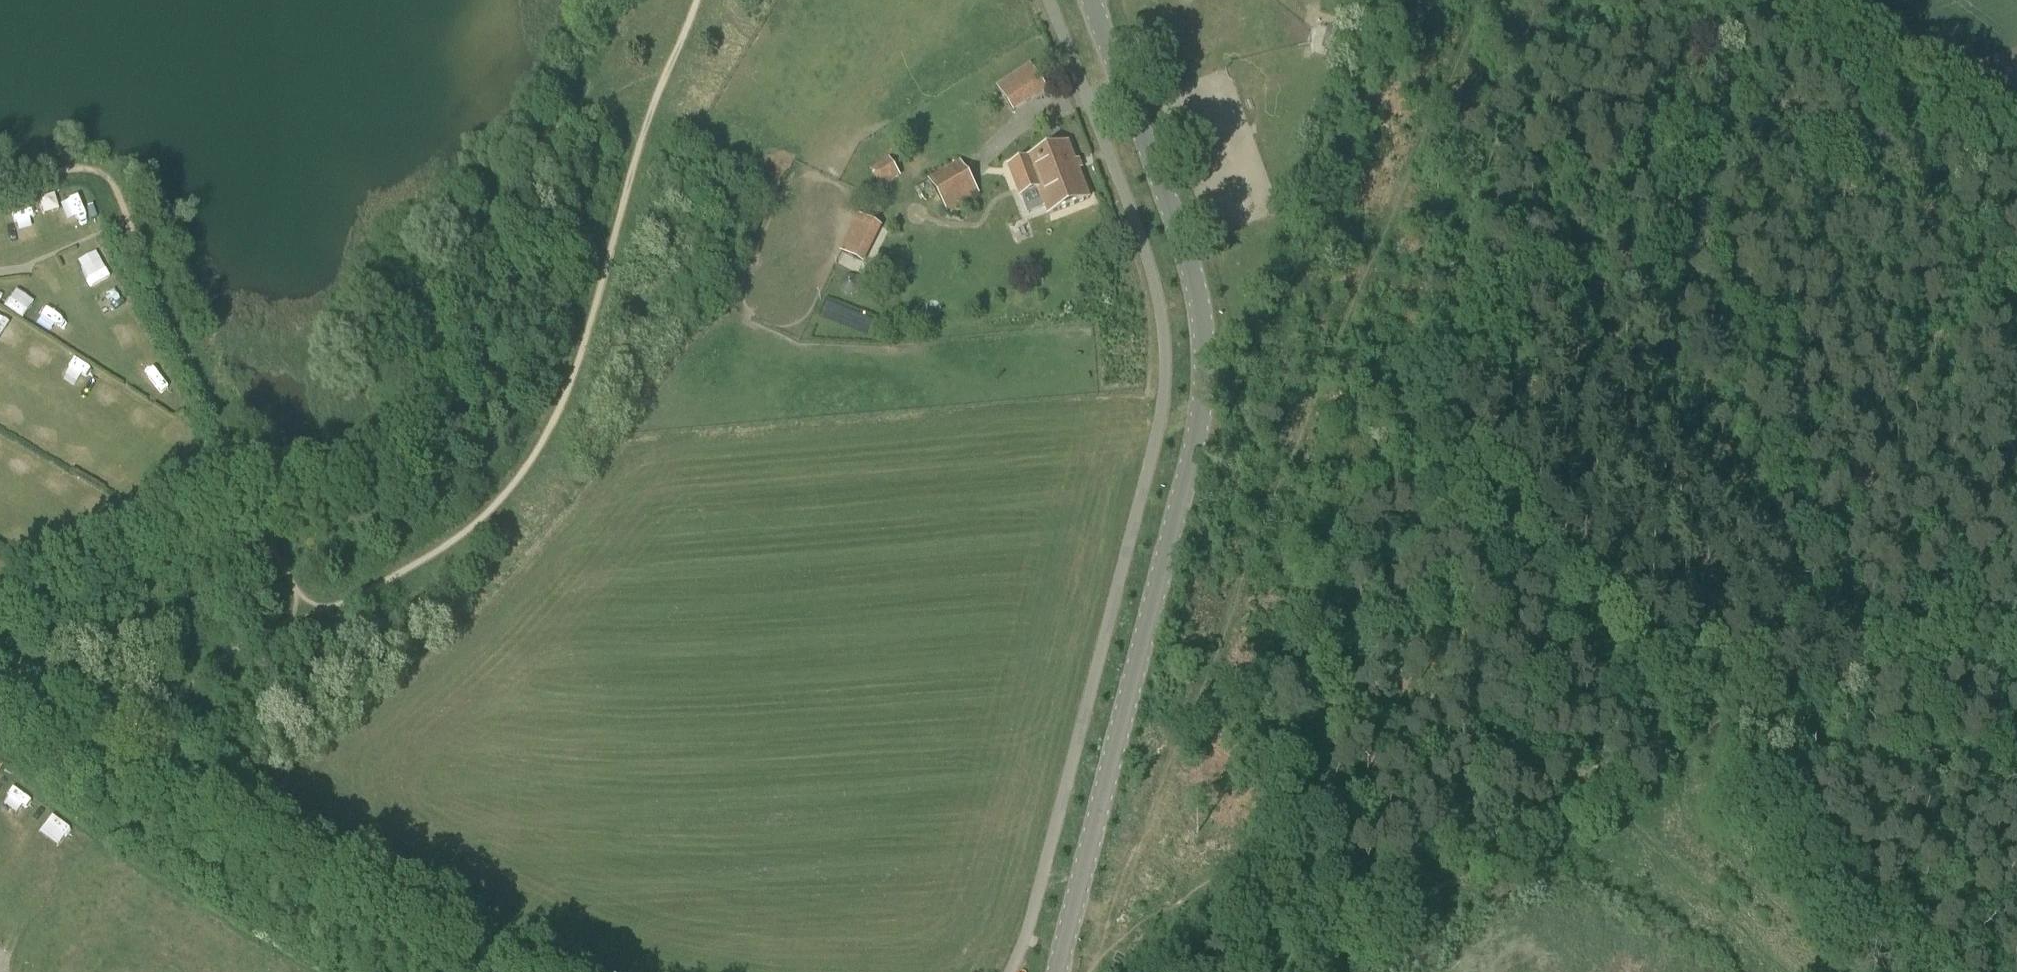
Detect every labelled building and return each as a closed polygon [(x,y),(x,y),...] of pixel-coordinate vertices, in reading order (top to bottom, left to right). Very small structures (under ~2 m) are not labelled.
[(1324,59),(1335,63),(1344,32),(1328,27),(1322,49),(1326,50),(1324,59)] [(1047,89),(1030,64),(997,85),(1014,111),(1047,89)] [(1084,157),(1093,153),(1086,138),(1077,142),(1084,157)] [(1009,166),(1020,195),(1040,188),(1050,214),(1090,199),(1069,143),(1009,166)] [(957,155),(925,174),(947,212),(979,193),(957,155)] [(873,174),(881,188),(901,176),(892,162),(873,174)] [(859,216),(842,252),(861,261),(879,225),(859,216)] [(9,757),(0,752),(0,771),(9,757)] [(16,788),(8,803),(26,812),(33,797),(16,788)]
